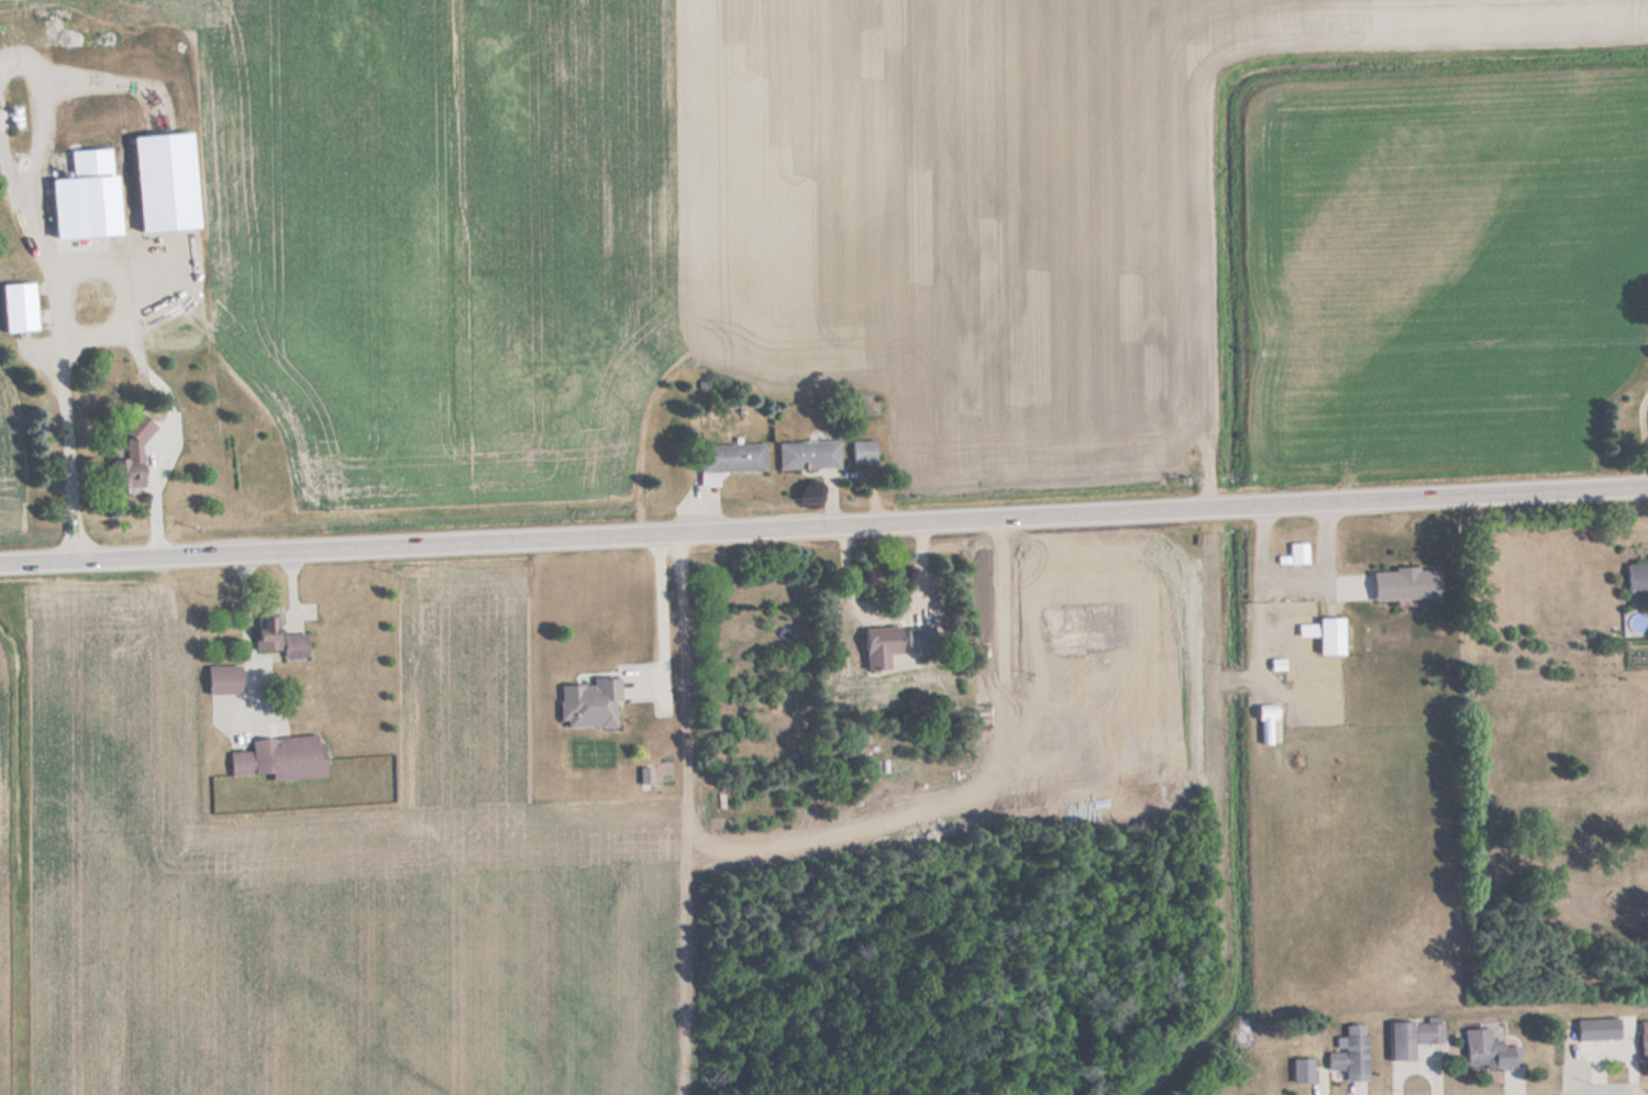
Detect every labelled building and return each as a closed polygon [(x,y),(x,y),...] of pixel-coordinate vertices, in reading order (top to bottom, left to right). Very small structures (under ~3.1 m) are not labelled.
[(108,191),(106,148),(65,150),(70,237),(108,235),(107,221),(137,219),(136,211),(191,208),(190,187),(135,190),(108,191)] [(28,283),(0,284),(0,332),(30,331),(28,283)] [(874,439),(849,439),(849,464),(874,464),(874,439)] [(776,468),(837,467),(836,440),(776,441),(776,468)] [(763,443),(698,444),(698,471),(763,471),(763,443)] [(139,447),(119,448),(120,459),(104,459),(105,489),(141,487),(139,447)] [(1306,563),(1306,543),(1288,543),(1288,563),(1306,563)] [(1624,562),(1624,599),(1647,598),(1647,562),(1624,562)] [(1434,597),(1433,568),(1335,572),(1336,600),(1434,597)] [(275,611),(251,611),(252,649),(279,649),(280,657),(304,657),(303,632),(276,633),(275,611)] [(1315,617),(1315,654),(1341,654),(1341,617),(1315,617)] [(859,626),(859,670),(887,669),(887,652),(893,652),(893,626),(859,626)] [(905,626),(905,647),(932,646),(932,626),(905,626)] [(235,665),(203,665),(203,692),(235,692),(235,665)] [(556,682),(556,727),(615,726),(615,676),(589,676),(589,682),(556,682)] [(1274,704),(1258,704),(1258,743),(1281,743),(1281,719),(1274,719),(1274,704)] [(265,780),(319,777),(317,734),(247,737),(248,751),(226,751),(227,774),(265,773),(265,780)] [(1573,1017),(1573,1039),(1616,1039),(1616,1017),(1573,1017)] [(1440,1042),(1440,1020),(1386,1020),(1386,1059),(1412,1059),(1412,1042),(1440,1042)] [(1638,1055),(1647,1055),(1647,1021),(1638,1021),(1638,1055)] [(1343,1080),(1364,1080),(1363,1023),(1341,1023),(1341,1051),(1325,1051),(1325,1068),(1343,1068),(1343,1080)] [(1517,1065),(1517,1044),(1498,1045),(1498,1038),(1488,1038),(1488,1026),(1462,1027),(1463,1066),(1517,1065)] [(1290,1057),(1290,1081),(1309,1082),(1310,1058),(1290,1057)]
